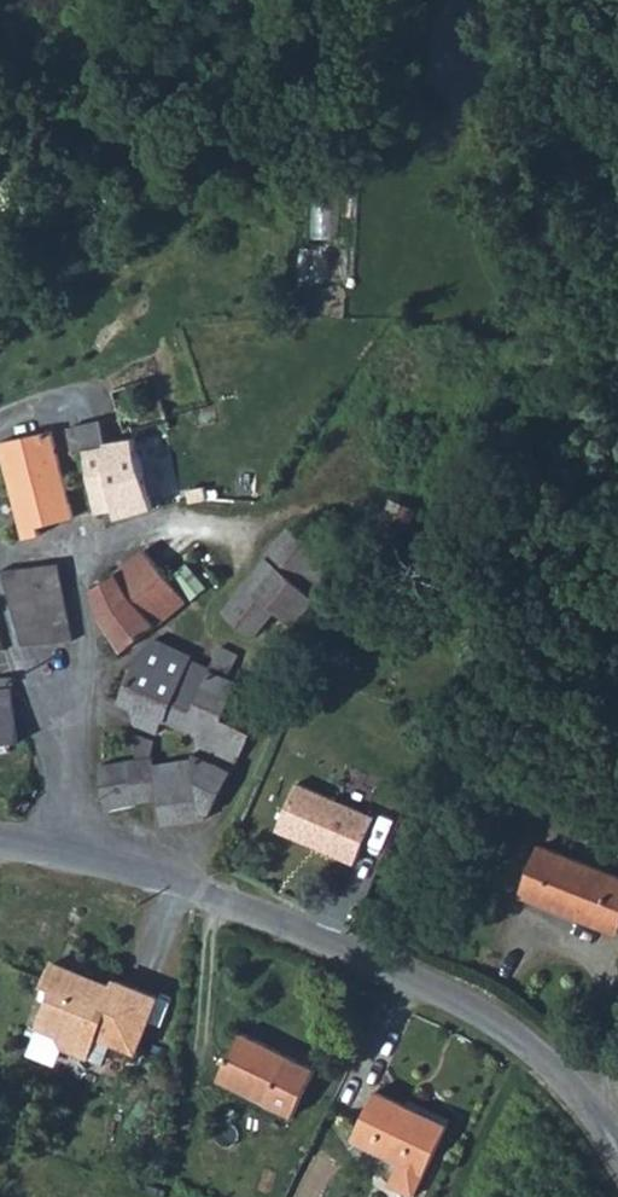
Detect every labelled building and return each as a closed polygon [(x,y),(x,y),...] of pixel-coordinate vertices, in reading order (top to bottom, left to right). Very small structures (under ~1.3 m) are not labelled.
[(128,424),(131,434),(111,439),(88,445),(99,510),(117,507),(118,514),(152,506),(144,466),(181,457),(167,412),(128,424)] [(73,449),(88,445),(111,439),(105,418),(69,427),(73,449)] [(0,440),(0,444),(26,535),(42,532),(40,523),(75,515),(51,429),(0,440)] [(381,518),(404,531),(419,507),(395,493),(381,518)] [(291,525),(267,552),(317,595),(338,564),(291,525)] [(188,543),(161,565),(187,597),(195,606),(222,580),(188,543)] [(158,620),(187,597),(161,565),(146,547),(119,569),(134,591),(150,612),(158,620)] [(319,598),(317,595),(267,552),(256,565),(258,569),(246,583),(277,609),(297,626),(319,598)] [(57,560),(3,568),(24,642),(74,637),(57,560)] [(119,569),(93,586),(105,619),(123,646),(158,620),(150,612),(134,591),(119,569)] [(255,635),(277,609),(246,583),(225,608),(255,635)] [(163,717),(166,717),(187,665),(191,652),(155,636),(141,648),(120,697),(146,707),(140,722),(158,729),(163,717)] [(220,644),(211,666),(229,674),(239,652),(220,644)] [(207,673),(187,665),(166,717),(185,726),(207,673)] [(185,726),(198,732),(210,737),(219,717),(238,678),(229,674),(211,666),(207,673),(185,726)] [(0,686),(0,742),(21,740),(13,685),(0,686)] [(233,766),(250,732),(219,717),(210,737),(198,732),(197,750),(233,766)] [(137,755),(151,754),(153,742),(155,737),(136,731),(137,755)] [(157,762),(152,763),(156,798),(160,822),(204,816),(204,808),(211,811),(233,766),(197,750),(194,750),(194,756),(157,762)] [(135,801),(156,798),(152,763),(151,754),(137,755),(127,757),(135,801)] [(97,762),(104,804),(135,801),(127,757),(97,762)] [(354,862),(375,813),(298,781),(278,829),(354,862)] [(527,895),(617,933),(617,877),(547,847),(527,895)] [(111,985),(55,962),(45,985),(53,988),(38,1024),(92,1047),(98,1032),(133,1047),(155,994),(115,978),(111,985)] [(241,1030),(217,1078),(291,1114),(315,1066),(241,1030)] [(448,1124),(377,1090),(354,1138),(425,1171),(448,1124)]
